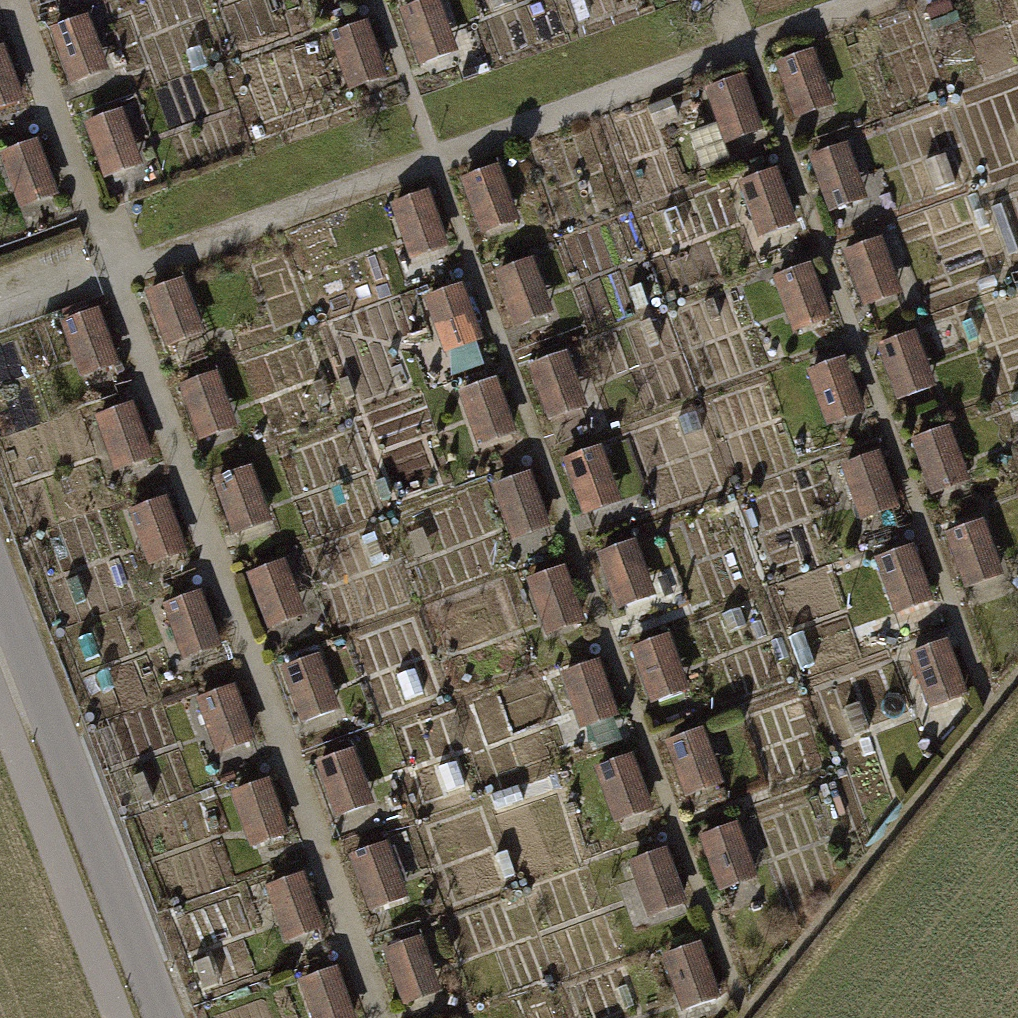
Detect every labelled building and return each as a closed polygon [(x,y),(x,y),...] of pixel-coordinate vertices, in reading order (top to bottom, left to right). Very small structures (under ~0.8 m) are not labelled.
[(403,22),(423,79),(458,66),(438,9),(403,22)] [(54,40),(75,97),(109,85),(89,28),(54,40)] [(332,46),(352,103),(387,91),(366,34),(332,46)] [(24,116),(3,59),(0,60),(0,125),(24,116)] [(779,71),(800,128),(835,116),(814,59),(779,71)] [(707,95),(728,153),(763,140),(742,83),(707,95)] [(87,137),(108,194),(142,182),(122,125),(87,137)] [(812,168),(833,225),(868,213),(847,155),(812,168)] [(3,168),(23,226),(58,213),(37,156),(3,168)] [(464,187),(484,245),(519,232),(498,175),(464,187)] [(741,193),(762,250),(796,237),(776,180),(741,193)] [(392,212),(412,269),(447,257),(426,200),(392,212)] [(845,260),(865,318),(900,305),(879,248),(845,260)] [(497,284),(517,341),(552,329),(531,272),(497,284)] [(773,285),(793,342),(828,330),(807,273),(773,285)] [(147,301),(168,359),(202,346),(182,289),(147,301)] [(426,309),(446,366),(481,354),(460,297),(426,309)] [(62,333),(82,390),(117,377),(96,320),(62,333)] [(878,357),(898,414),(933,402),(912,345),(878,357)] [(533,376),(554,433),(588,421),(568,364),(533,376)] [(806,382),(827,439),(862,427),(841,370),(806,382)] [(180,398),(200,455),(235,443),(215,386),(180,398)] [(461,401),(482,458),(516,445),(496,388),(461,401)] [(96,430),(116,487),(151,474),(130,417),(96,430)] [(915,447),(935,504),(970,492),(950,435),(915,447)] [(843,472),(863,529),(898,516),(877,459),(843,472)] [(566,473),(587,530),(621,518),(601,461),(566,473)] [(217,495),(237,552),(272,540),(251,483),(217,495)] [(495,498),(515,555),(550,543),(530,486),(495,498)] [(131,526),(152,583),(187,571),(166,514),(131,526)] [(948,544),(968,601),(1003,589),(983,531),(948,544)] [(877,569),(897,626),(932,613),(911,556),(877,569)] [(601,570),(622,627),(656,615),(636,557),(601,570)] [(250,592),(270,649),(305,637),(284,580),(250,592)] [(529,594),(550,651),(584,639),(564,582),(529,594)] [(165,623),(186,680),(220,668),(200,611),(165,623)] [(910,663),(931,720),(965,708),(945,651),(910,663)] [(634,667),(655,724),(689,711),(669,654),(634,667)] [(284,685),(304,742),(339,729),(319,672),(284,685)] [(563,692),(584,749),(618,736),(598,679),(563,692)] [(199,716),(219,773),(254,761),(233,703),(199,716)] [(669,757),(689,814),(724,802),(703,745),(669,757)] [(317,782),(337,839),(372,826),(352,769),(317,782)] [(597,782),(617,839),(652,826),(631,769),(597,782)] [(232,813),(253,870),(287,858),(267,801),(232,813)] [(702,854),(722,911),(757,899),(736,842),(702,854)] [(353,867),(374,924),(409,911),(388,854),(353,867)] [(630,879),(651,936),(686,924),(665,867),(630,879)] [(268,898),(289,955),(323,942),(303,885),(268,898)] [(406,1017),(414,1017),(442,1008),(421,951),(387,963),(406,1017)] [(684,1017),(693,1017),(720,1008),(699,951),(665,964),(684,1017)] [(310,1017),(349,1017),(337,982),(302,995),(310,1017)]
